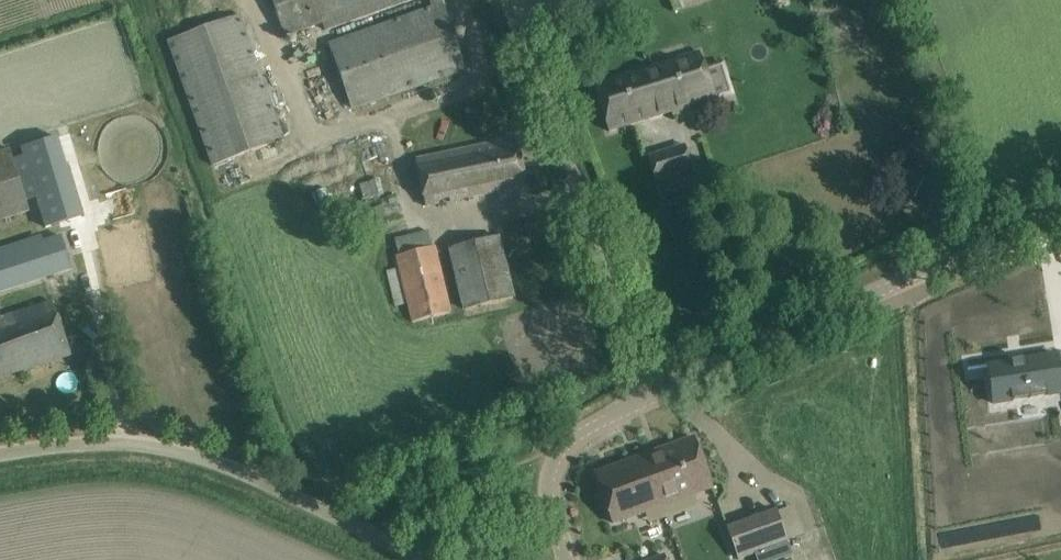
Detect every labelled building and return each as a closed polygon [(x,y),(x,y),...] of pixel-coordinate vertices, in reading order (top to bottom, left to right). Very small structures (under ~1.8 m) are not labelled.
[(286,35),(383,0),(274,0),(286,35)] [(441,0),(433,0),(434,5),(332,42),(354,108),(465,68),(441,0)] [(167,41),(213,166),(285,138),(241,14),(167,41)] [(841,17),(838,22),(840,28),(845,31),(852,28),(854,24),(852,18),(847,15),(841,17)] [(595,84),(609,131),(672,112),(673,116),(716,102),(700,51),(595,84)] [(416,159),(426,206),(526,185),(516,138),(416,159)] [(30,147),(49,223),(81,215),(62,139),(30,147)] [(12,146),(0,150),(0,219),(32,209),(12,146)] [(21,150),(32,204),(40,203),(29,148),(21,150)] [(679,173),(671,149),(648,156),(656,180),(679,173)] [(380,178),(360,185),(364,200),(385,191),(380,178)] [(395,193),(386,196),(389,204),(398,201),(395,193)] [(74,270),(63,233),(40,240),(38,234),(0,246),(0,292),(74,270)] [(513,297),(499,236),(450,248),(465,309),(513,297)] [(435,247),(396,256),(407,300),(412,320),(412,322),(451,312),(446,291),(435,247)] [(71,355),(54,300),(0,317),(0,377),(71,355)] [(987,366),(993,404),(1060,393),(1060,378),(1057,355),(1056,355),(1023,360),(1023,359),(1021,359),(1021,360),(1013,362),(1012,361),(1011,361),(1011,362),(987,366)] [(694,437),(644,455),(661,505),(712,487),(694,437)] [(661,505),(644,455),(595,473),(613,523),(661,505)] [(648,511),(652,521),(701,503),(697,493),(648,511)] [(794,505),(777,511),(788,542),(805,536),(794,505)] [(739,559),(740,559),(788,542),(777,511),(776,509),(726,528),(739,559)]
